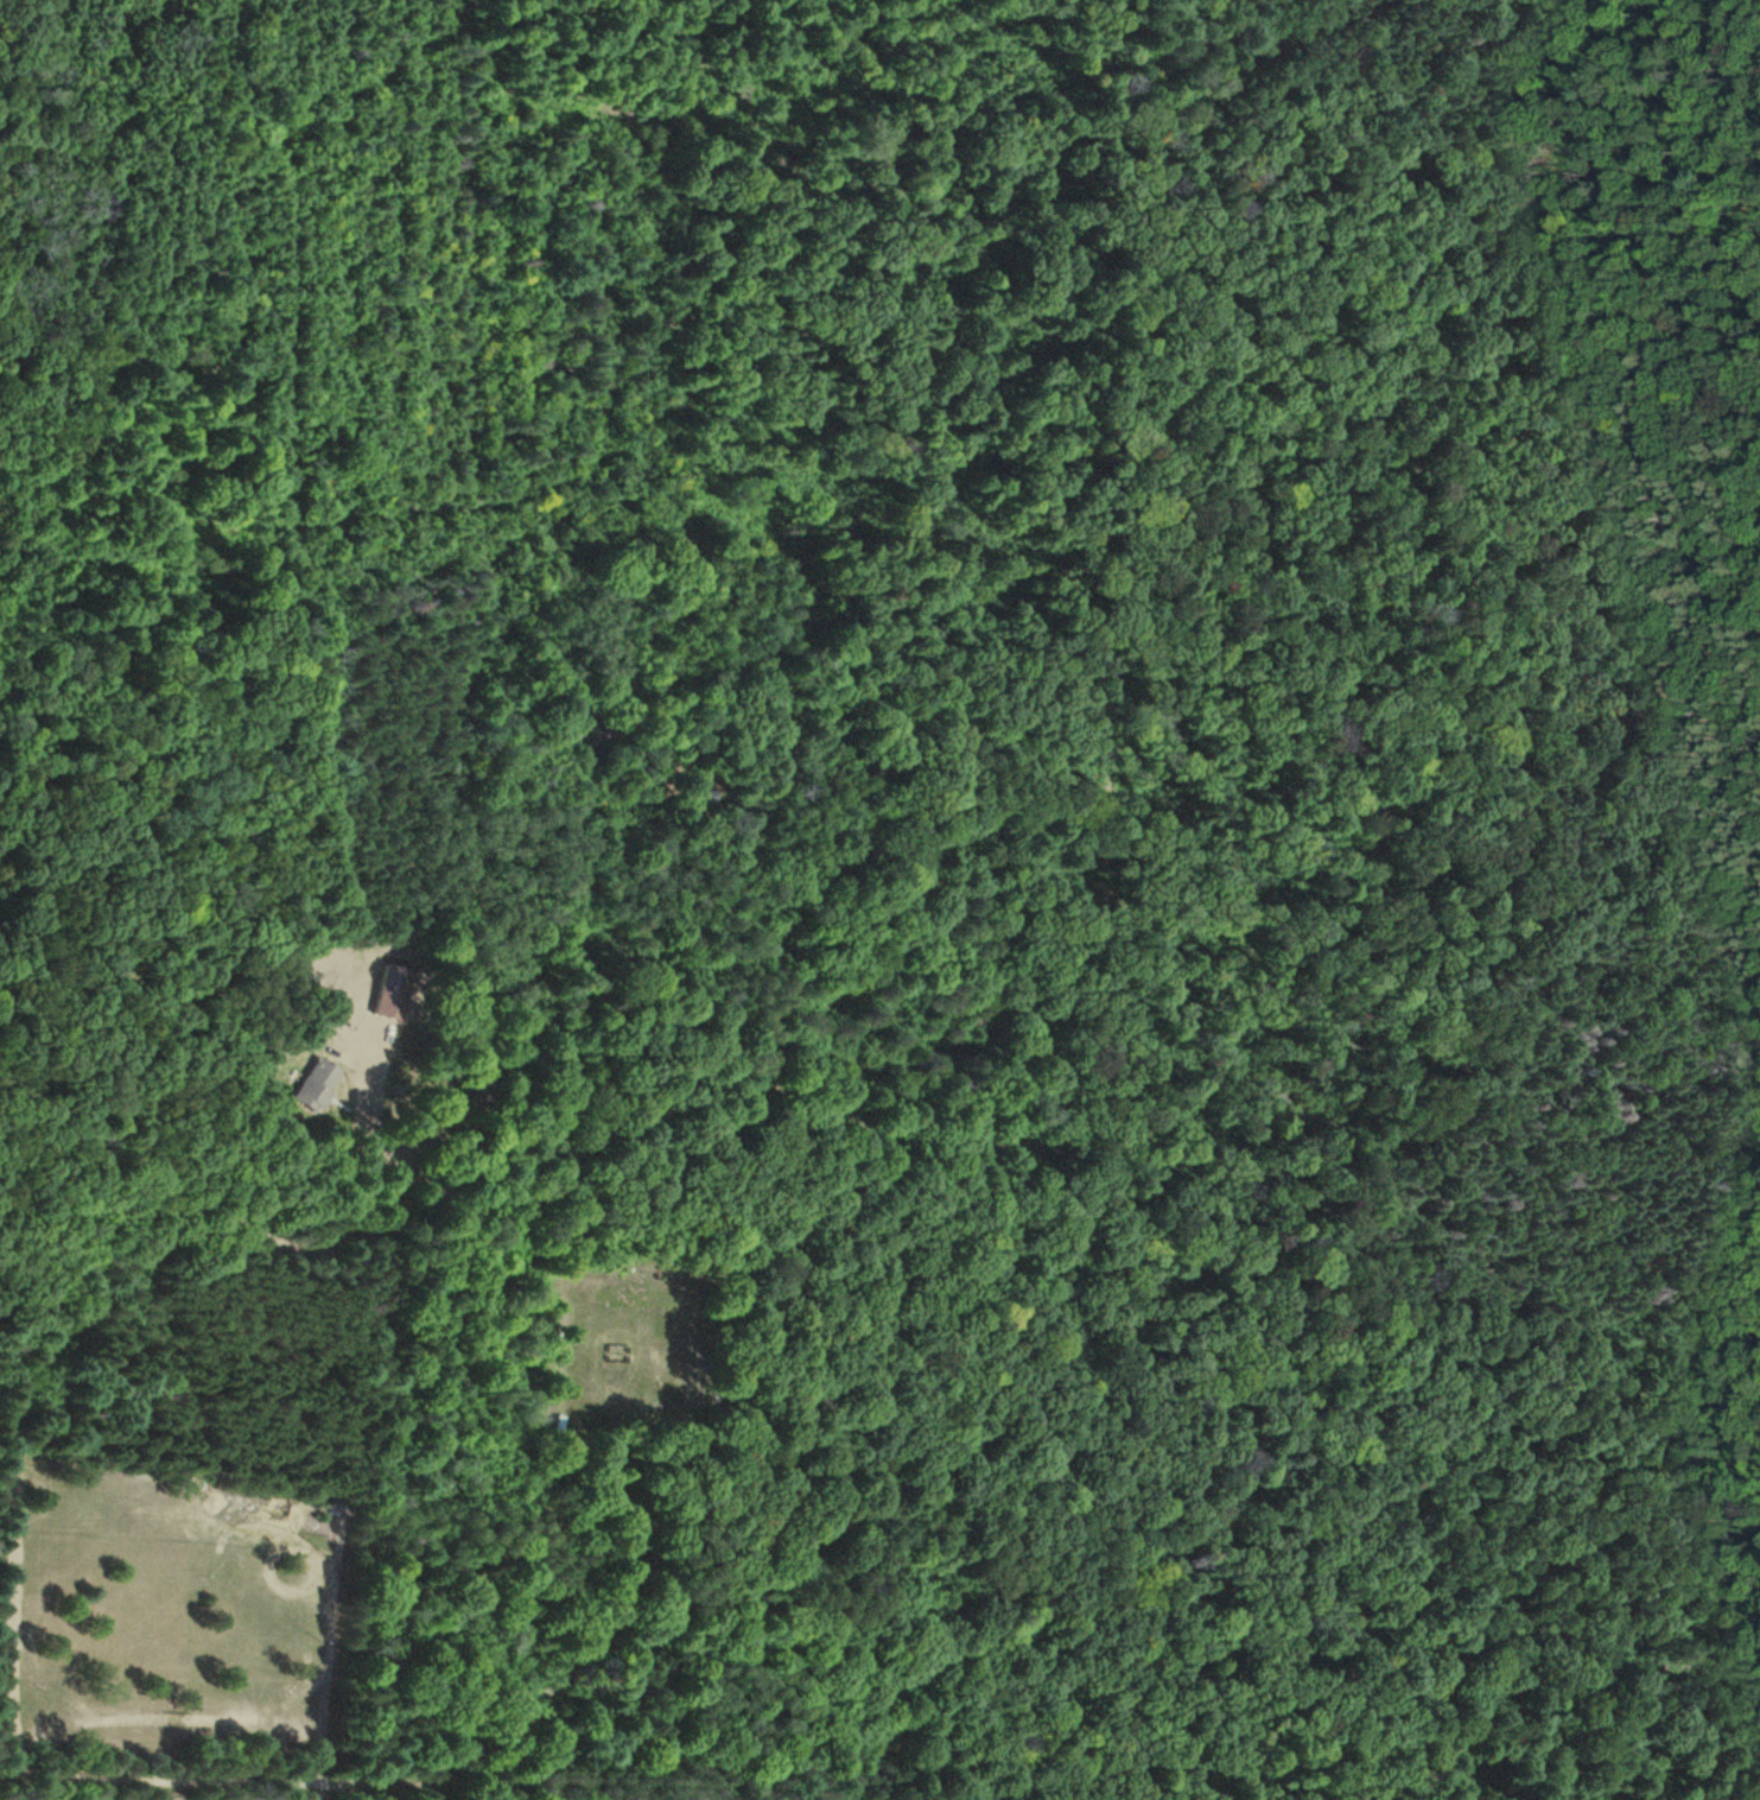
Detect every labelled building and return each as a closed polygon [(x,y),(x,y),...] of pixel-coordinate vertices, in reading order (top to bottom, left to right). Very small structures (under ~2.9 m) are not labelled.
[(318,1113),(342,1072),(318,1057),(293,1099),(318,1113)]
